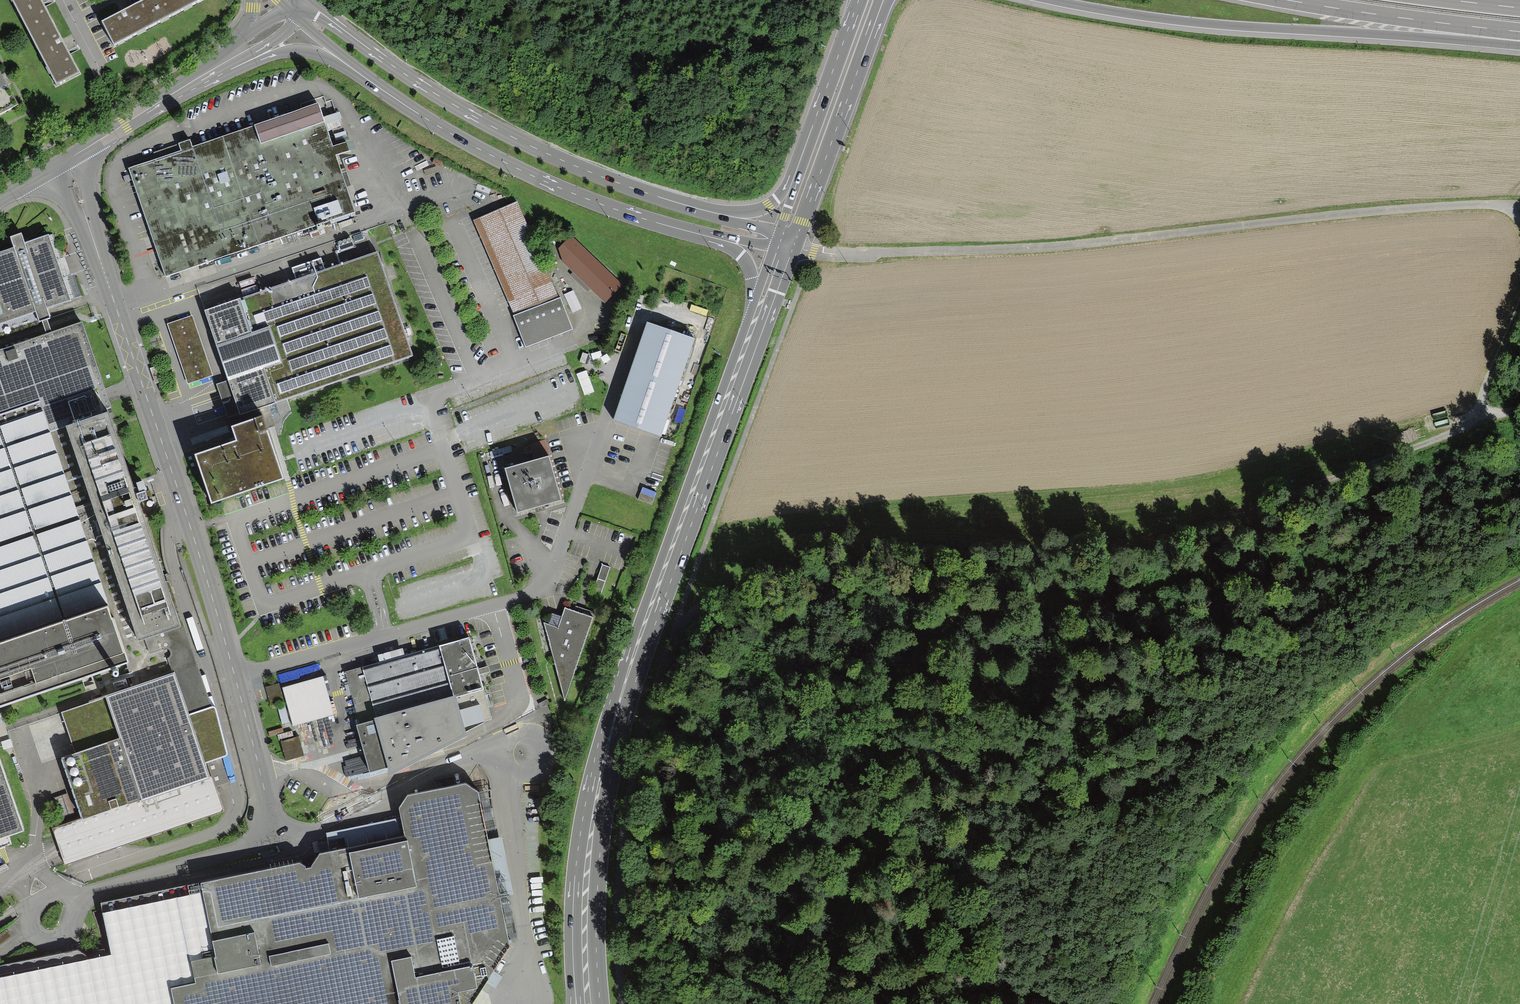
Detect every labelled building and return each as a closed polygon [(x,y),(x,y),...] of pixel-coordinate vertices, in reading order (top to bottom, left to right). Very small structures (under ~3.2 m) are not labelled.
[(30,39),(52,28),(37,0),(10,0),(30,39)] [(160,23),(149,0),(147,0),(102,23),(114,47),(160,23)] [(160,23),(205,0),(149,0),(160,23)] [(78,80),(52,28),(30,39),(57,91),(78,80)] [(14,109),(0,80),(0,116),(14,109)] [(129,170),(165,278),(355,215),(336,157),(350,152),(347,143),(333,148),(319,107),(192,149),(189,141),(178,145),(180,153),(129,170)] [(328,114),(330,128),(341,127),(340,112),(328,114)] [(335,140),(349,136),(347,130),(334,134),(335,140)] [(518,205),(474,224),(514,319),(558,301),(518,205)] [(47,236),(22,245),(19,236),(8,240),(11,249),(0,252),(0,324),(69,301),(47,236)] [(603,306),(622,288),(571,238),(558,251),(561,264),(603,306)] [(296,283),(204,314),(228,386),(216,390),(226,423),(412,361),(377,257),(325,274),(321,261),(292,270),(296,283)] [(527,351),(572,333),(558,301),(514,319),(527,351)] [(191,318),(166,327),(186,386),(212,378),(191,318)] [(647,325),(613,419),(662,436),(696,343),(647,325)] [(84,326),(0,354),(0,705),(126,663),(190,640),(84,326)] [(156,367),(150,369),(155,385),(161,383),(156,367)] [(236,449),(194,463),(211,512),(284,487),(263,424),(231,435),(236,449)] [(546,460),(502,473),(515,516),(558,503),(546,460)] [(609,569),(601,567),(593,595),(600,598),(609,569)] [(593,621),(565,613),(561,621),(552,618),(548,628),(543,625),(564,705),(593,621)] [(61,756),(81,817),(51,827),(57,846),(61,858),(64,864),(224,811),(216,786),(229,782),(222,758),(227,756),(190,640),(126,663),(134,688),(61,712),(74,752),(61,756)] [(390,776),(393,785),(488,736),(485,724),(490,722),(469,641),(403,658),(402,653),(377,660),(378,665),(344,674),(373,781),(390,776)] [(323,680),(282,692),(293,732),(334,720),(323,680)] [(298,739),(280,744),(286,765),(303,760),(298,739)] [(13,843),(11,836),(25,831),(0,757),(0,848),(13,843)] [(482,766),(474,772),(482,783),(490,777),(482,766)] [(264,864),(200,880),(215,953),(191,958),(195,982),(171,987),(174,1003),(471,1003),(508,944),(475,788),(469,784),(463,779),(412,794),(401,808),(404,833),(320,852),(315,853),(307,855),(264,864)] [(337,801),(339,807),(352,804),(350,798),(337,801)] [(171,987),(195,982),(191,958),(215,953),(200,880),(101,900),(112,954),(82,959),(69,962),(0,976),(0,1003),(174,1003),(171,987)]
